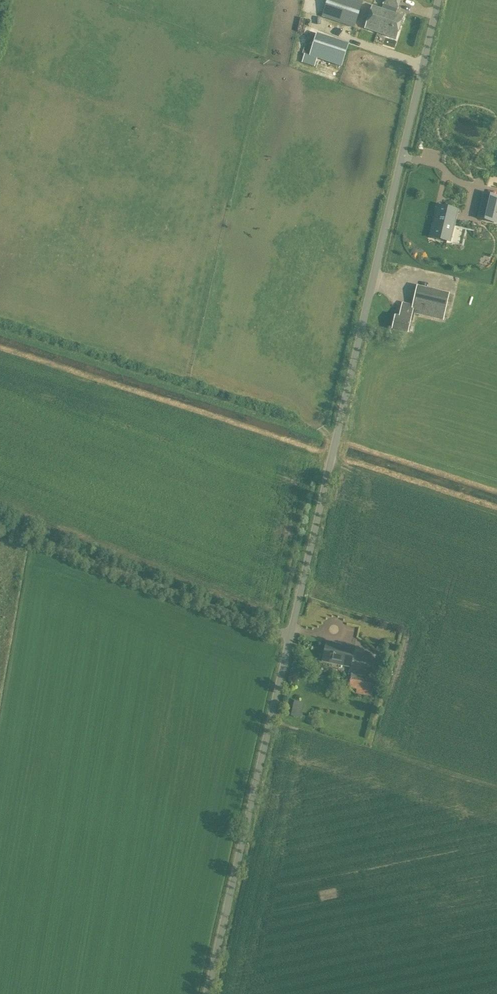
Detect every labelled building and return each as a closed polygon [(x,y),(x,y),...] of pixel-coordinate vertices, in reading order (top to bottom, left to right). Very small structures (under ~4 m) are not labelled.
[(321,17),(350,26),(359,0),(327,0),(321,17)] [(366,29),(396,39),(404,16),(397,14),(398,9),(399,9),(402,0),(385,0),(384,4),(385,4),(383,9),(373,6),(366,29)] [(317,59),(341,67),(349,44),(317,34),(309,56),(317,59)] [(316,61),(305,57),(303,62),(314,66),(316,61)] [(463,174),(462,180),(474,183),(477,169),(457,165),(456,173),(463,174)] [(479,220),(493,223),(495,214),(496,207),(496,197),(486,194),(479,220)] [(434,205),(427,234),(455,240),(461,211),(434,205)] [(443,320),(449,293),(417,286),(413,305),(403,302),(399,317),(395,316),(392,329),(407,333),(412,313),(443,320)] [(351,667),(355,648),(326,642),(323,661),(351,667)] [(376,698),(381,668),(367,666),(365,676),(352,674),(349,688),(357,689),(356,694),(376,698)] [(301,718),(305,702),(294,700),(290,716),(301,718)]
